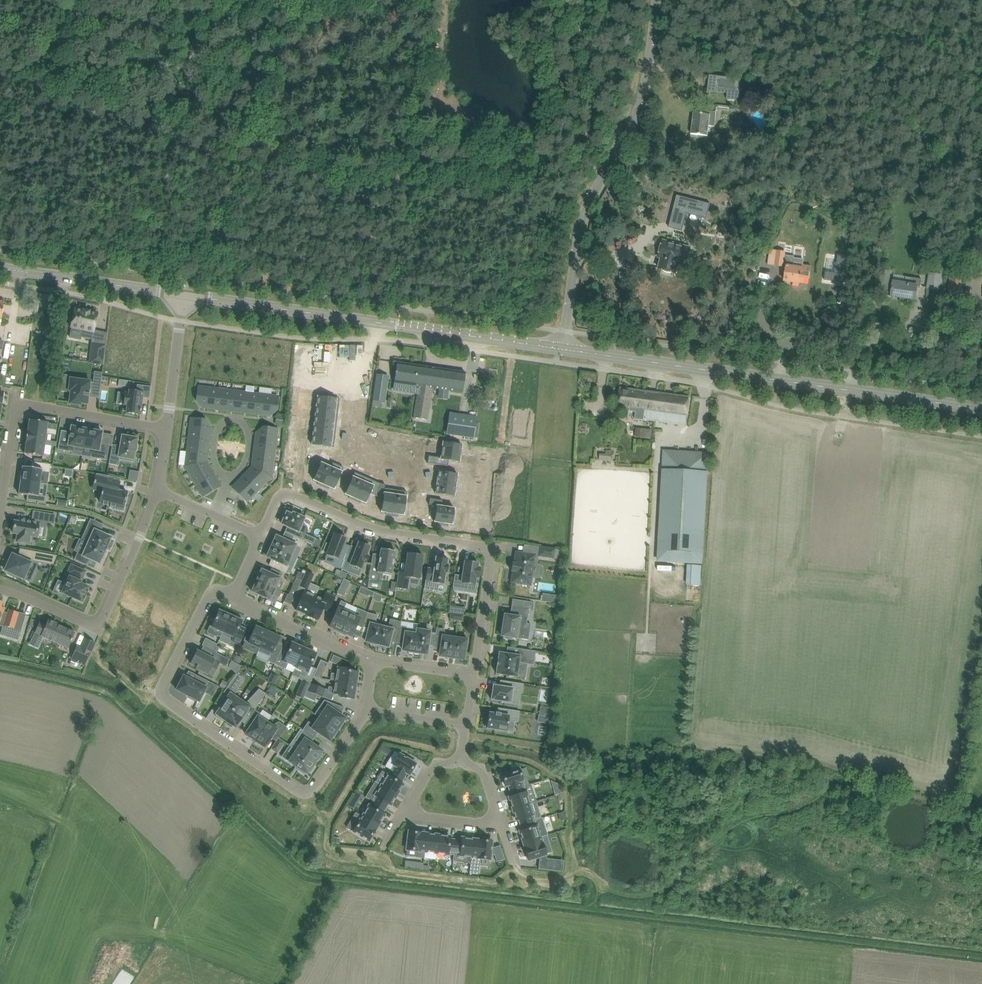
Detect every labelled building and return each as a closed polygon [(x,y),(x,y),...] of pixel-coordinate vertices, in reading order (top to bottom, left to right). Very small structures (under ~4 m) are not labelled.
[(733,80),(734,78),(709,75),(709,77),(708,87),(707,89),(717,90),(727,91),(726,101),(728,101),(738,102),(739,93),(739,94),(740,87),(732,86),(733,80)] [(691,134),(701,135),(708,136),(709,126),(715,126),(716,112),(703,110),(703,114),(693,113),(691,134)] [(675,200),(669,227),(680,230),(684,215),(706,221),(709,209),(675,200)] [(662,269),(663,270),(664,271),(666,272),(667,272),(669,273),(670,273),(671,272),(672,272),(675,273),(678,262),(686,264),(690,247),(663,240),(659,257),(662,258),(659,268),(662,269)] [(772,249),(770,263),(776,264),(787,265),(786,271),(785,281),(801,283),(802,277),(810,278),(811,268),(812,266),(803,265),(803,259),(794,258),(794,256),(785,255),(786,251),(778,250),(772,249)] [(825,271),(824,279),(848,283),(852,257),(851,257),(839,255),(837,273),(825,271)] [(889,286),(893,287),(891,296),(916,300),(918,287),(920,279),(906,277),(905,284),(893,282),(893,284),(889,283),(891,271),(882,270),(880,288),(888,290),(889,286)] [(927,289),(940,290),(942,275),(929,273),(927,289)] [(964,276),(952,274),(949,291),(961,293),(964,276)] [(72,327),(70,337),(80,339),(81,337),(92,339),(94,330),(98,314),(89,312),(90,311),(83,310),(75,309),(73,316),(72,316),(71,322),(72,322),(71,326),(72,327)] [(92,344),(89,363),(103,366),(106,346),(92,344)] [(397,363),(396,372),(394,382),(417,386),(417,390),(419,390),(418,399),(417,399),(414,418),(428,420),(432,388),(463,392),(466,373),(397,363)] [(94,371),(93,385),(101,386),(102,372),(94,371)] [(62,374),(60,391),(71,393),(69,403),(81,405),(81,403),(87,404),(90,381),(72,379),(72,376),(62,374)] [(151,386),(137,385),(136,391),(129,390),(129,393),(125,393),(124,405),(127,405),(126,413),(140,415),(141,412),(141,410),(143,397),(149,398),(151,386)] [(382,401),(385,402),(387,387),(375,385),(373,400),(382,401)] [(202,407),(216,409),(218,389),(204,387),(204,391),(204,394),(203,398),(202,407)] [(496,388),(485,387),(483,400),(494,401),(496,388)] [(688,407),(690,397),(620,387),(619,397),(618,407),(633,409),(632,417),(686,424),(688,407)] [(229,410),(232,391),(218,389),(216,409),(229,410)] [(229,410),(243,412),(245,392),(232,391),(229,410)] [(243,412),(256,414),(259,394),(245,392),(243,412)] [(272,403),(272,399),(272,396),(259,394),(256,414),(270,415),(271,406),(272,403)] [(318,396),(316,406),(338,409),(340,399),(318,396)] [(316,406),(315,416),(337,418),(338,409),(316,406)] [(446,434),(473,439),(477,418),(450,413),(446,434)] [(275,425),(284,426),(285,416),(276,415),(275,425)] [(315,416),(314,425),(336,428),(337,418),(315,416)] [(27,431),(46,434),(56,435),(57,430),(47,428),(48,423),(48,422),(29,420),(28,431),(27,431)] [(189,438),(209,440),(210,427),(201,425),(198,425),(194,425),(191,424),(189,438)] [(314,425),(313,435),(335,437),(336,428),(314,425)] [(84,448),(87,429),(85,429),(84,427),(79,426),(77,427),(72,426),(71,432),(61,431),(58,449),(72,452),(74,446),(84,448)] [(87,429),(84,448),(91,449),(90,457),(107,460),(110,445),(100,444),(102,432),(97,431),(96,429),(91,428),(89,429),(87,429)] [(636,428),(635,438),(651,439),(652,429),(636,428)] [(26,442),(45,445),(46,434),(27,431),(26,442)] [(255,446),(275,449),(277,435),(273,434),(270,434),(266,434),(257,432),(255,446)] [(138,438),(122,435),(120,446),(112,444),(110,456),(120,457),(120,459),(133,462),(135,451),(136,451),(137,445),(136,445),(138,438)] [(313,435),(312,445),(334,447),(335,437),(313,435)] [(187,451),(207,454),(209,440),(189,438),(187,451)] [(24,453),(44,456),(44,455),(45,445),(26,442),(26,443),(25,453),(24,453)] [(429,456),(427,463),(448,466),(449,460),(459,462),(462,444),(443,442),(441,458),(429,456)] [(254,460),(273,462),(275,449),(255,446),(254,460)] [(600,461),(612,461),(612,450),(606,450),(606,454),(600,454),(600,461)] [(189,471),(206,462),(207,454),(187,451),(186,466),(189,471)] [(659,560),(702,563),(707,458),(664,455),(659,560)] [(254,460),(252,467),(267,481),(272,476),(273,462),(254,460)] [(322,461),(313,480),(318,482),(317,484),(323,487),(333,463),(332,465),(322,461)] [(19,480),(41,483),(42,472),(50,473),(51,464),(32,462),(31,468),(22,467),(22,471),(20,471),(19,480)] [(213,474),(206,462),(189,471),(196,484),(213,474)] [(333,463),(323,487),(328,489),(329,487),(334,489),(344,467),(333,463)] [(243,477),(257,491),(267,481),(252,467),(243,477)] [(129,479),(137,481),(139,473),(130,471),(129,479)] [(439,471),(437,482),(456,485),(458,474),(439,471)] [(355,472),(345,494),(350,496),(349,498),(355,501),(365,477),(355,472)] [(203,496),(220,486),(213,474),(196,484),(203,496)] [(121,478),(107,475),(100,502),(103,503),(103,504),(107,505),(108,504),(111,505),(110,506),(115,507),(115,506),(123,508),(127,492),(118,489),(121,478)] [(247,501),(257,491),(243,477),(233,488),(247,501)] [(365,477),(355,501),(360,503),(361,501),(366,503),(370,493),(377,496),(380,484),(365,477)] [(41,483),(19,480),(18,489),(19,490),(19,494),(27,495),(27,501),(46,504),(47,497),(39,496),(41,483)] [(433,481),(431,493),(435,493),(454,496),(456,485),(437,482),(433,481)] [(380,484),(377,496),(383,497),(381,512),(387,513),(386,515),(392,516),(396,490),(385,488),(386,484),(380,484)] [(396,490),(392,516),(398,516),(398,514),(404,515),(407,492),(396,490)] [(430,499),(429,505),(437,506),(434,522),(439,522),(439,524),(447,526),(448,524),(452,524),(455,508),(442,506),(443,500),(430,499)] [(55,515),(34,511),(32,520),(21,518),(20,522),(15,521),(13,533),(18,534),(17,540),(20,540),(20,542),(26,543),(26,541),(29,542),(30,536),(37,537),(39,525),(41,526),(42,521),(54,523),(55,515)] [(293,536),(305,541),(313,545),(313,544),(316,538),(306,534),(307,531),(307,530),(307,529),(307,528),(307,527),(306,526),(305,525),(302,523),(304,518),(301,517),(302,515),(297,513),(296,514),(293,513),(292,515),(287,513),(286,515),(284,515),(281,520),(283,521),(282,524),(292,528),(290,534),(293,536)] [(92,530),(87,541),(87,542),(105,550),(111,537),(101,532),(104,524),(97,521),(92,519),(88,528),(92,530)] [(327,542),(323,551),(327,553),(327,555),(336,558),(333,566),(342,569),(349,551),(343,548),(347,538),(335,533),(331,544),(327,542)] [(273,544),(272,546),(291,555),(295,545),(302,548),(305,541),(293,536),(290,542),(276,536),(275,539),(273,538),(271,544),(273,544)] [(316,538),(313,544),(319,546),(321,541),(316,538)] [(105,550),(87,542),(81,554),(78,552),(74,559),(87,565),(90,559),(100,563),(102,557),(103,557),(103,558),(104,558),(107,551),(106,551),(106,552),(105,551),(105,550)] [(349,551),(342,569),(348,572),(351,565),(361,569),(364,562),(366,563),(368,556),(367,555),(370,547),(359,542),(356,548),(351,546),(349,551)] [(291,555),(272,546),(267,557),(273,559),(270,566),(286,573),(289,566),(287,565),(291,555)] [(538,556),(553,558),(555,549),(540,547),(538,556)] [(20,548),(18,557),(12,554),(11,557),(9,561),(7,560),(4,567),(6,568),(5,571),(10,573),(9,575),(15,578),(16,576),(24,579),(30,566),(28,566),(30,561),(54,565),(57,555),(20,548)] [(381,549),(378,565),(371,564),(369,581),(378,583),(380,573),(392,575),(396,551),(381,549)] [(513,571),(511,582),(531,585),(536,555),(516,552),(514,563),(512,563),(511,571),(513,571)] [(396,588),(408,590),(410,578),(420,579),(423,555),(407,553),(405,572),(399,571),(396,588)] [(436,557),(434,569),(427,568),(424,588),(437,590),(438,583),(444,584),(446,573),(447,573),(448,564),(447,564),(448,559),(445,558),(445,557),(439,556),(439,558),(436,557)] [(478,578),(480,567),(478,567),(478,563),(476,563),(476,561),(471,561),(471,562),(464,561),(462,576),(455,574),(453,588),(467,590),(468,583),(475,585),(476,578),(478,578)] [(86,571),(72,565),(68,572),(69,573),(68,575),(67,575),(63,583),(66,584),(62,593),(82,601),(89,587),(80,583),(81,581),(82,578),(83,579),(86,571)] [(257,579),(257,580),(275,589),(282,574),(272,569),(270,573),(262,569),(260,574),(258,573),(256,578),(257,579)] [(298,571),(295,577),(296,578),(302,580),(304,574),(298,571)] [(304,574),(302,580),(299,586),(307,590),(314,574),(306,571),(304,574)] [(296,578),(292,588),(297,590),(299,586),(302,580),(296,578)] [(337,593),(344,596),(351,582),(345,579),(344,579),(337,593)] [(282,591),(275,589),(257,580),(252,592),(270,600),(273,594),(279,597),(282,591)] [(297,590),(292,588),(289,595),(287,594),(284,602),(291,605),(297,590)] [(304,614),(307,615),(315,596),(304,591),(296,610),(298,611),(298,612),(304,615),(304,614)] [(315,596),(307,615),(306,616),(317,621),(317,619),(318,620),(324,608),(329,611),(335,598),(325,593),(323,599),(315,596)] [(543,593),(542,601),(556,602),(556,594),(543,593)] [(504,614),(503,621),(501,636),(505,636),(505,638),(512,639),(512,638),(522,639),(525,618),(528,619),(529,609),(531,610),(532,602),(513,599),(510,615),(504,614)] [(18,612),(10,610),(9,614),(3,612),(4,608),(1,607),(2,602),(0,601),(0,624),(13,628),(14,627),(17,618),(18,612)] [(334,630),(340,633),(349,613),(343,611),(347,603),(341,601),(329,626),(335,629),(334,630)] [(450,605),(449,612),(451,613),(457,613),(458,606),(450,605)] [(362,628),(363,627),(368,613),(358,608),(355,616),(349,613),(340,633),(346,635),(346,634),(352,636),(357,626),(362,628)] [(223,632),(231,615),(219,610),(212,627),(219,630),(217,636),(221,637),(223,632)] [(376,646),(377,644),(381,624),(376,623),(378,615),(368,613),(363,627),(369,629),(366,641),(371,643),(371,644),(376,646)] [(450,619),(463,621),(464,615),(457,613),(451,613),(450,619)] [(231,615),(223,632),(233,637),(229,645),(238,649),(247,629),(240,626),(242,620),(231,615)] [(17,618),(14,627),(17,628),(16,629),(21,630),(24,620),(17,618)] [(391,634),(398,636),(400,626),(401,622),(390,619),(388,626),(381,624),(377,644),(380,645),(379,646),(385,648),(385,646),(388,647),(391,634)] [(72,640),(75,633),(58,625),(58,624),(48,620),(46,625),(39,623),(35,633),(41,635),(41,636),(68,648),(71,642),(72,643),(73,640),(72,640)] [(408,653),(414,654),(417,630),(406,629),(407,627),(400,626),(401,622),(400,626),(398,636),(396,643),(404,644),(403,650),(408,651),(408,653)] [(244,641),(260,648),(267,632),(255,626),(251,636),(247,634),(244,641)] [(440,656),(452,657),(455,636),(444,634),(444,629),(437,628),(436,633),(434,649),(441,650),(440,656)] [(428,648),(434,649),(436,633),(430,633),(430,631),(417,630),(414,654),(420,655),(420,653),(427,654),(428,648)] [(260,648),(258,651),(270,657),(268,661),(275,664),(283,645),(277,642),(280,637),(267,632),(260,648)] [(455,636),(452,657),(464,659),(467,638),(455,636)] [(202,645),(214,652),(217,653),(220,647),(216,646),(217,644),(206,638),(202,645)] [(85,639),(81,648),(77,646),(71,659),(85,665),(95,643),(85,639)] [(286,669),(288,663),(296,667),(304,648),(301,647),(302,645),(295,642),(295,644),(292,642),(284,660),(282,659),(279,666),(286,669)] [(296,667),(302,670),(300,675),(305,678),(316,653),(313,652),(314,651),(307,648),(307,649),(304,648),(296,667)] [(496,673),(517,677),(519,663),(534,665),(536,651),(518,648),(517,655),(499,653),(498,660),(497,660),(496,666),(497,666),(496,673)] [(217,653),(214,652),(211,658),(197,651),(194,656),(193,655),(190,660),(191,661),(190,663),(196,666),(196,668),(207,674),(211,666),(217,669),(220,663),(226,666),(229,659),(217,653)] [(334,654),(331,661),(340,665),(343,659),(334,654)] [(233,660),(239,663),(242,658),(236,655),(233,660)] [(313,677),(321,678),(328,663),(321,660),(313,677)] [(330,680),(336,680),(356,684),(358,672),(351,671),(352,669),(338,667),(337,674),(331,673),(330,680)] [(552,672),(539,670),(538,679),(550,681),(552,672)] [(222,718),(226,721),(240,700),(234,696),(243,678),(236,673),(223,693),(228,697),(216,714),(217,715),(216,716),(217,717),(220,720),(222,719),(222,718)] [(271,673),(267,681),(274,684),(277,676),(271,673)] [(205,687),(209,681),(197,675),(193,681),(184,676),(181,682),(179,681),(176,687),(177,688),(176,690),(189,696),(189,698),(195,701),(196,700),(199,701),(206,688),(205,687)] [(229,683),(223,680),(220,686),(226,689),(229,683)] [(356,684),(336,680),(335,687),(328,686),(328,693),(340,695),(340,697),(354,699),(354,695),(356,695),(357,688),(357,687),(356,687),(356,684)] [(522,693),(524,684),(500,680),(499,686),(493,685),(491,699),(502,701),(502,702),(511,704),(513,692),(522,693)] [(303,681),(296,696),(301,698),(303,699),(310,684),(303,681)] [(308,691),(322,697),(325,689),(311,684),(308,691)] [(271,686),(268,691),(274,695),(278,690),(271,686)] [(247,710),(252,713),(254,710),(266,693),(259,689),(245,704),(240,700),(226,721),(229,723),(228,724),(229,725),(232,728),(234,728),(234,727),(235,727),(247,710)] [(325,709),(319,717),(337,729),(338,728),(340,729),(344,724),(342,723),(345,718),(341,715),(344,708),(324,700),(320,706),(325,709)] [(488,717),(488,719),(487,719),(485,726),(487,727),(487,728),(507,731),(508,721),(518,722),(520,711),(496,708),(495,714),(491,713),(489,713),(488,717)] [(245,734),(255,741),(267,722),(258,716),(260,714),(254,710),(252,713),(244,726),(249,729),(245,734)] [(337,729),(319,717),(314,725),(308,721),(303,730),(314,738),(318,733),(330,741),(333,736),(334,737),(338,732),(337,731),(337,729)] [(272,737),(276,741),(278,738),(286,727),(279,722),(272,726),(267,722),(255,741),(256,742),(259,745),(260,744),(265,747),(272,737)] [(297,739),(301,744),(297,750),(315,763),(317,760),(319,761),(322,755),(321,754),(323,751),(311,743),(314,738),(303,730),(297,739)] [(278,738),(276,741),(271,749),(277,753),(285,742),(278,738)] [(388,755),(391,749),(385,745),(381,751),(388,755)] [(289,761),(301,770),(300,771),(304,774),(306,773),(307,774),(309,771),(311,772),(315,766),(313,765),(315,763),(297,750),(292,747),(288,752),(293,755),(289,761)] [(400,754),(391,770),(398,774),(404,777),(407,772),(409,774),(411,771),(412,772),(415,767),(414,766),(416,764),(414,763),(415,761),(410,758),(409,760),(400,754)] [(508,785),(510,791),(517,789),(525,786),(519,769),(502,774),(506,786),(508,785)] [(391,770),(381,785),(397,794),(403,784),(400,783),(404,777),(398,774),(391,770)] [(381,785),(372,800),(385,808),(388,803),(391,804),(397,794),(381,785)] [(509,797),(513,808),(530,803),(525,786),(517,789),(510,791),(512,796),(509,797)] [(372,800),(363,815),(376,823),(376,824),(378,825),(384,815),(382,813),(385,808),(372,800)] [(519,819),(521,825),(535,820),(530,803),(513,808),(516,820),(519,819)] [(376,823),(363,815),(354,831),(369,840),(378,825),(376,824),(376,823)] [(520,831),(524,843),(526,842),(541,837),(535,820),(521,825),(523,830),(520,831)] [(425,858),(425,851),(426,839),(427,833),(409,831),(409,833),(407,833),(407,839),(408,839),(406,856),(425,858)] [(425,851),(436,853),(438,835),(427,833),(426,839),(425,851)] [(453,861),(456,840),(450,839),(450,836),(438,835),(436,853),(454,855),(453,861)] [(547,858),(541,837),(526,842),(524,843),(529,860),(541,856),(542,858),(542,859),(541,859),(540,868),(562,871),(563,860),(547,858)] [(465,856),(471,857),(472,857),(474,842),(474,839),(462,838),(462,841),(456,840),(453,861),(464,863),(465,856)] [(472,857),(471,857),(469,873),(478,874),(479,867),(476,867),(477,858),(490,859),(490,854),(491,847),(492,841),(489,841),(489,840),(483,839),(483,840),(474,839),(474,842),(472,857)] [(491,847),(490,854),(495,855),(497,862),(505,859),(500,845),(493,847),(491,847)]
